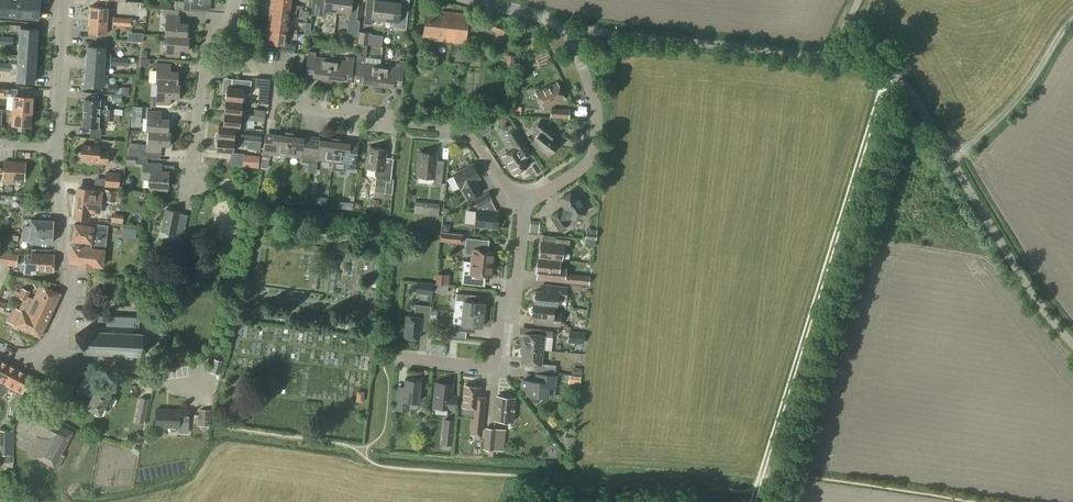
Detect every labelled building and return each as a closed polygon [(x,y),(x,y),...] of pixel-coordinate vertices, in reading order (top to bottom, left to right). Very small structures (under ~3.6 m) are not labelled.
[(16,17),(38,18),(39,0),(0,0),(0,16),(16,17)] [(185,2),(178,1),(178,10),(179,10),(190,11),(191,3),(210,4),(210,0),(185,0),(185,2)] [(291,0),(271,0),(270,5),(297,9),(297,5),(290,5),(291,0)] [(313,15),(323,16),(324,10),(336,12),(337,0),(315,0),(313,15)] [(336,12),(349,13),(346,35),(347,35),(351,36),(350,42),(356,43),(357,37),(360,21),(357,20),(359,0),(337,0),(336,12)] [(364,24),(372,25),(372,19),(385,20),(387,1),(376,0),(374,0),(374,2),(367,1),(364,24)] [(387,1),(385,20),(392,21),(392,26),(397,27),(397,28),(405,29),(408,8),(400,7),(401,3),(387,1)] [(296,13),(297,9),(270,5),(269,17),(288,20),(289,12),(296,13)] [(90,20),(113,21),(114,17),(114,16),(107,16),(107,7),(91,6),(90,20)] [(178,10),(162,9),(162,15),(166,15),(164,36),(166,36),(187,37),(189,37),(187,37),(188,24),(179,23),(180,16),(179,16),(179,10),(178,10)] [(468,15),(440,12),(440,14),(425,13),(423,37),(438,38),(438,40),(465,43),(468,15)] [(287,28),(288,20),(269,17),(267,29),(294,33),(294,29),(287,28)] [(90,20),(89,33),(105,34),(106,27),(113,27),(113,25),(130,27),(131,23),(113,21),(90,20)] [(503,36),(507,24),(494,20),(490,31),(503,36)] [(36,41),(37,29),(20,28),(21,25),(8,24),(7,30),(20,31),(20,40),(36,41)] [(293,37),(294,33),(267,29),(266,42),(275,44),(274,50),(294,53),(295,45),(285,44),(286,37),(293,37)] [(357,43),(367,44),(368,33),(358,32),(357,43)] [(189,37),(187,37),(166,36),(165,56),(179,57),(180,50),(188,51),(189,37)] [(13,38),(0,37),(0,44),(13,46),(13,38)] [(35,55),(36,41),(20,40),(19,53),(35,55)] [(355,72),(354,82),(362,83),(371,85),(373,85),(373,88),(377,89),(380,65),(365,63),(365,59),(367,59),(368,56),(366,55),(367,45),(359,44),(355,72)] [(128,63),(128,58),(111,57),(111,54),(104,53),(105,47),(88,46),(87,60),(128,63)] [(306,65),(304,76),(313,77),(321,78),(323,78),(323,82),(329,82),(332,58),(315,56),(316,52),(312,52),(307,51),(306,65)] [(34,69),(35,55),(19,53),(18,68),(34,69)] [(504,59),(507,59),(507,61),(505,61),(505,66),(514,67),(515,55),(504,55),(504,59)] [(332,58),(329,82),(332,83),(332,80),(335,80),(343,81),(351,82),(353,72),(354,57),(347,56),(346,60),(332,58)] [(127,66),(128,63),(87,60),(86,73),(103,74),(103,66),(110,67),(110,65),(127,66)] [(180,86),(180,85),(178,85),(179,72),(170,71),(171,64),(156,63),(155,84),(157,84),(157,85),(180,86)] [(380,65),(377,89),(382,89),(382,86),(393,88),(401,89),(402,78),(404,64),(396,63),(396,67),(380,65)] [(429,77),(437,71),(434,66),(426,72),(429,77)] [(10,72),(10,74),(17,75),(17,82),(33,83),(34,69),(17,68),(18,68),(11,67),(11,68),(0,67),(0,71),(10,72)] [(102,88),(103,74),(86,73),(85,86),(102,88)] [(226,87),(225,100),(242,102),(242,101),(243,94),(250,94),(251,81),(237,79),(236,88),(226,87)] [(544,109),(564,99),(556,83),(536,92),(544,109)] [(109,84),(108,92),(117,92),(117,87),(118,84),(109,84)] [(179,99),(180,86),(157,85),(155,104),(170,105),(171,98),(179,99)] [(17,89),(4,88),(3,96),(14,96),(13,111),(31,112),(32,97),(16,96),(17,89)] [(112,100),(112,101),(121,101),(121,95),(121,94),(114,93),(113,93),(112,100)] [(120,115),(120,111),(114,110),(114,109),(107,109),(107,106),(99,105),(100,100),(84,99),(83,113),(99,114),(105,115),(113,115),(114,114),(120,115)] [(225,100),(224,113),(246,115),(246,114),(247,102),(242,101),(242,102),(225,100)] [(569,119),(569,109),(550,108),(550,118),(569,119)] [(264,117),(265,110),(254,109),(254,116),(264,117)] [(170,133),(168,132),(169,119),(161,119),(161,111),(147,110),(146,132),(148,132),(170,133)] [(30,126),(31,112),(13,111),(12,125),(18,125),(24,126),(30,126)] [(98,128),(99,114),(83,113),(82,127),(90,128),(89,138),(101,138),(101,128),(98,128)] [(223,125),(223,126),(235,127),(239,128),(247,128),(247,120),(248,115),(248,114),(246,114),(246,115),(224,113),(223,125)] [(549,156),(559,144),(551,138),(556,132),(541,120),(533,130),(538,134),(531,143),(549,156)] [(218,125),(217,138),(241,140),(241,135),(235,135),(235,127),(223,126),(223,125),(218,125)] [(515,175),(529,166),(524,159),(531,154),(514,129),(505,135),(514,149),(503,156),(515,175)] [(170,133),(148,132),(147,144),(140,144),(140,143),(128,142),(128,155),(128,156),(136,157),(147,158),(148,152),(161,153),(161,146),(169,146),(170,133)] [(261,158),(260,168),(268,169),(269,159),(270,159),(271,155),(287,157),(290,133),(285,132),(284,135),(281,135),(273,134),(265,133),(264,143),(262,158),(261,158)] [(290,133),(287,157),(301,158),(301,163),(305,163),(304,172),(307,172),(311,139),(304,138),(296,137),(293,136),(293,134),(293,133),(290,133)] [(261,143),(262,135),(248,134),(248,141),(261,143)] [(217,138),(216,151),(233,153),(234,144),(248,146),(248,141),(241,140),(217,138)] [(332,162),(335,139),(328,138),(328,141),(311,139),(307,172),(314,173),(315,164),(316,164),(317,160),(332,162)] [(332,162),(331,170),(347,172),(347,168),(355,169),(357,155),(358,145),(350,144),(342,143),(339,142),(339,139),(335,139),(332,162)] [(107,163),(108,152),(99,151),(100,146),(82,144),(80,160),(88,160),(88,162),(107,163)] [(387,149),(369,147),(366,169),(375,170),(374,177),(375,177),(374,191),(373,197),(384,199),(385,194),(392,194),(393,178),(391,178),(393,159),(386,158),(387,149)] [(441,186),(444,161),(436,160),(436,154),(419,152),(417,177),(433,178),(432,185),(441,186)] [(135,163),(136,157),(128,156),(128,155),(126,155),(126,165),(135,166),(135,163)] [(258,168),(259,156),(243,155),(242,167),(258,168)] [(147,164),(147,158),(136,157),(135,163),(143,164),(142,179),(150,179),(150,188),(167,189),(168,172),(161,172),(161,165),(147,164)] [(24,181),(25,163),(4,161),(2,183),(13,184),(13,180),(24,181)] [(483,192),(476,179),(479,177),(473,165),(453,176),(460,188),(467,201),(483,192)] [(119,188),(120,173),(106,172),(105,178),(95,178),(94,185),(104,186),(104,187),(119,188)] [(100,215),(103,192),(78,188),(74,218),(87,220),(88,213),(100,215)] [(121,203),(122,193),(117,192),(117,191),(105,190),(104,201),(121,203)] [(586,211),(573,190),(559,199),(564,208),(561,210),(560,209),(549,216),(558,231),(570,224),(568,221),(571,219),(572,220),(586,211)] [(478,207),(492,199),(488,192),(474,199),(478,207)] [(315,196),(314,204),(326,206),(327,198),(315,196)] [(499,227),(501,211),(478,208),(475,224),(499,227)] [(182,241),(187,215),(179,213),(179,212),(166,209),(161,231),(172,233),(173,239),(182,241)] [(222,222),(231,222),(231,212),(222,212),(222,222)] [(51,243),(53,221),(30,219),(30,226),(25,226),(24,229),(22,229),(21,241),(29,242),(51,243)] [(538,233),(540,221),(530,220),(529,232),(538,233)] [(73,223),(71,243),(105,247),(108,225),(92,223),(92,225),(73,223)] [(123,228),(122,238),(135,239),(136,229),(123,228)] [(461,243),(462,234),(440,232),(439,241),(461,243)] [(493,264),(494,251),(478,249),(479,239),(466,238),(464,254),(472,255),(471,262),(493,264)] [(568,253),(570,240),(555,238),(554,244),(540,243),(539,257),(537,257),(537,258),(539,258),(559,260),(561,260),(562,252),(568,253)] [(71,243),(68,263),(79,264),(78,267),(92,269),(92,266),(103,267),(105,247),(71,243)] [(8,265),(11,253),(4,252),(2,264),(8,265)] [(16,266),(18,254),(11,253),(8,265),(16,266)] [(24,257),(23,273),(36,274),(36,270),(53,271),(54,256),(31,254),(31,258),(24,257)] [(559,268),(559,260),(539,258),(537,258),(536,272),(535,278),(549,280),(564,282),(565,273),(565,269),(559,268)] [(491,277),(493,264),(471,262),(471,269),(463,268),(461,284),(474,285),(475,276),(491,277)] [(449,285),(450,274),(436,273),(435,284),(449,285)] [(574,274),(573,282),(581,283),(582,275),(574,274)] [(53,310),(60,294),(40,284),(32,300),(53,310)] [(554,306),(556,306),(556,305),(565,306),(566,300),(567,287),(542,285),(541,291),(535,291),(535,293),(534,294),(533,298),(534,299),(534,303),(554,306)] [(27,297),(30,292),(22,288),(20,292),(15,290),(14,291),(27,297)] [(462,313),(485,315),(485,311),(483,309),(484,303),(479,302),(480,296),(470,295),(470,290),(456,288),(456,294),(455,300),(455,305),(463,306),(462,313)] [(25,301),(27,297),(14,291),(13,295),(18,297),(25,301)] [(26,313),(25,315),(46,324),(53,310),(32,300),(26,313)] [(554,306),(534,303),(533,303),(532,306),(531,307),(531,311),(532,312),(531,317),(537,317),(536,324),(560,326),(561,314),(553,313),(554,306)] [(429,321),(430,309),(431,306),(414,305),(413,317),(406,316),(404,337),(410,338),(411,339),(415,339),(416,339),(418,339),(419,330),(428,331),(429,321)] [(12,307),(6,321),(15,326),(40,337),(46,324),(25,315),(26,313),(22,311),(21,311),(12,307)] [(436,322),(438,310),(430,309),(429,321),(436,322)] [(485,319),(485,315),(462,313),(461,320),(453,319),(452,330),(466,332),(466,326),(482,327),(482,321),(485,319)] [(522,341),(521,348),(543,350),(544,336),(552,337),(553,331),(540,329),(531,328),(531,334),(524,334),(523,342),(522,341)] [(148,340),(142,333),(84,330),(83,336),(75,336),(74,346),(83,347),(83,353),(141,356),(148,349),(148,340)] [(585,332),(576,331),(575,339),(584,340),(585,332)] [(541,363),(543,350),(521,348),(521,354),(522,354),(521,362),(524,362),(523,370),(555,373),(556,365),(541,363)] [(219,374),(223,361),(214,359),(210,372),(219,374)] [(14,368),(0,360),(0,382),(5,385),(14,368)] [(22,393),(31,376),(14,368),(5,385),(16,391),(11,402),(12,402),(8,414),(12,415),(17,405),(18,405),(23,394),(22,393)] [(555,388),(556,375),(536,373),(535,381),(523,380),(522,389),(527,389),(526,395),(532,395),(538,402),(545,397),(547,397),(548,387),(555,388)] [(39,401),(48,385),(31,376),(22,393),(39,401)] [(418,402),(419,391),(420,381),(405,379),(404,393),(396,392),(394,409),(407,411),(408,401),(418,402)] [(456,410),(458,395),(451,394),(452,384),(435,382),(433,407),(456,410)] [(482,436),(486,396),(479,395),(480,387),(464,386),(462,407),(473,408),(470,435),(482,436)] [(111,395),(103,391),(97,388),(86,408),(100,415),(106,405),(111,407),(116,397),(111,395)] [(357,392),(356,402),(363,403),(365,393),(357,392)] [(512,421),(515,398),(497,396),(494,420),(512,421)] [(143,423),(148,399),(140,397),(135,422),(143,423)] [(57,468),(64,456),(61,454),(72,432),(38,414),(39,412),(27,406),(18,424),(37,434),(27,453),(57,468)] [(189,421),(189,409),(178,408),(178,410),(155,409),(155,426),(179,427),(178,432),(189,433),(189,421)] [(198,419),(198,425),(202,426),(209,426),(210,426),(211,410),(210,410),(199,409),(198,416),(198,419)] [(452,445),(454,420),(443,419),(441,444),(442,444),(441,448),(450,449),(450,445),(452,445)] [(493,450),(496,428),(485,427),(483,449),(483,455),(492,456),(493,450)] [(13,430),(0,430),(0,462),(5,462),(5,472),(12,472),(12,462),(13,462),(13,430)] [(131,445),(142,438),(137,432),(127,440),(131,445)]
